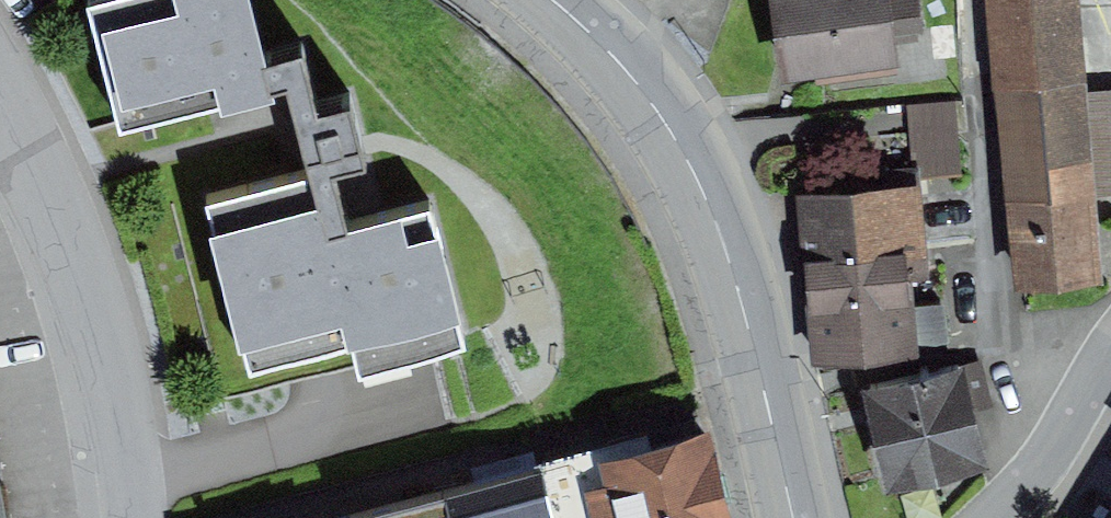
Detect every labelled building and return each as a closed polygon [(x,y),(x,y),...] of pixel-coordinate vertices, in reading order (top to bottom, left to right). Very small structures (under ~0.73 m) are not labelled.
[(87,12),(118,140),(271,103),(263,75),(245,0),(137,0),(87,12)] [(780,87),(900,71),(896,40),(921,36),(916,0),(768,0),(780,87)] [(999,77),(1086,68),(1079,0),(992,0),(999,77)] [(301,64),(263,75),(271,103),(285,99),(308,187),(323,244),(348,238),(334,184),(365,175),(350,116),(317,125),(301,64)] [(1008,204),(1095,197),(1110,196),(1110,91),(1089,92),(1086,68),(999,77),(1008,204)] [(958,101),(906,105),(910,161),(920,160),(922,181),(964,177),(958,101)] [(308,187),(204,213),(246,380),(351,354),(323,244),(308,187)] [(798,200),(803,269),(927,259),(921,190),(798,200)] [(1008,204),(1011,293),(1100,288),(1095,197),(1008,204)] [(348,238),(323,244),(351,354),(360,382),(468,351),(429,214),(348,238)] [(927,259),(803,269),(811,366),(916,360),(915,350),(913,309),(911,282),(929,281),(927,259)] [(944,306),(913,309),(915,350),(947,347),(944,306)] [(980,360),(857,391),(885,502),(990,475),(973,411),(992,406),(980,360)] [(538,446),(540,461),(553,517),(738,517),(712,407),(538,446)] [(540,461),(358,502),(361,517),(553,517),(540,461)]
